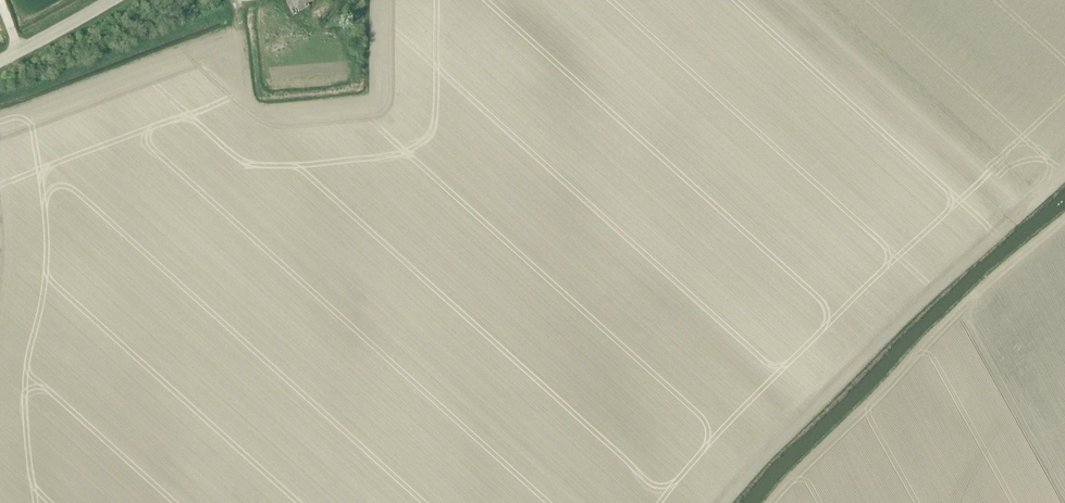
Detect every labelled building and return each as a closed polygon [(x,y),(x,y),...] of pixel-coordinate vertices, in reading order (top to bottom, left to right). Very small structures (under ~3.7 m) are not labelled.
[(298,12),(309,7),(307,4),(315,0),(292,0),(298,12)]
